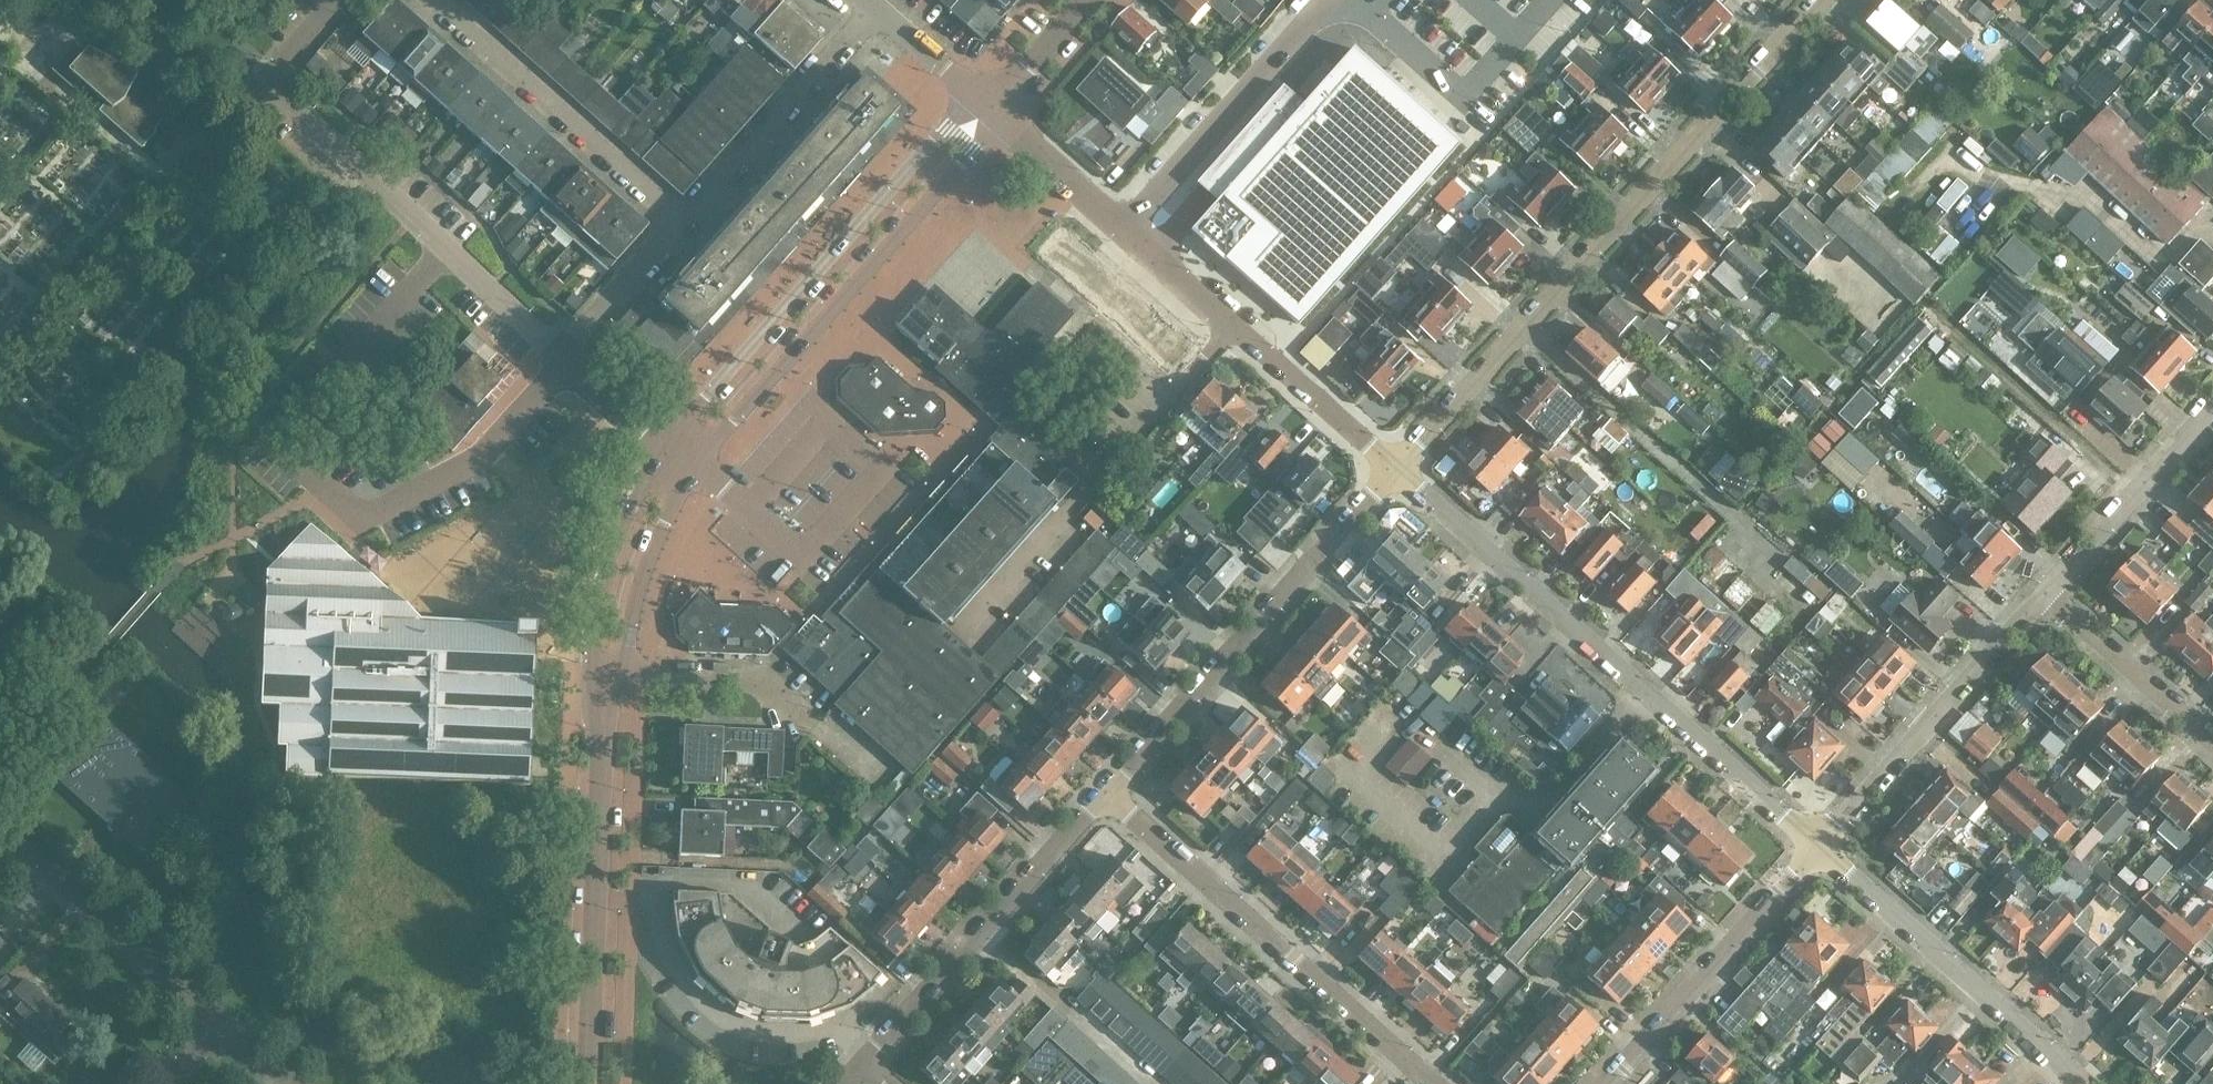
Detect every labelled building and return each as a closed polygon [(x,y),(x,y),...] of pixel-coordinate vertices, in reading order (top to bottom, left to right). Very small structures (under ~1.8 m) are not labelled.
[(361,34),(352,45),(370,60),(379,50),(412,13),(397,0),(392,0),(361,34)] [(470,7),(479,15),(493,0),(475,0),(470,7)] [(479,15),(489,24),(506,6),(503,3),(500,0),(493,0),(479,15)] [(706,2),(704,0),(697,0),(694,3),(701,9),(703,6),(713,15),(718,9),(730,19),(747,0),(708,0),(706,2)] [(730,19),(729,20),(740,29),(735,35),(743,42),(781,0),(747,0),(730,19)] [(984,41),(1003,19),(1002,18),(1005,14),(1006,15),(1018,0),(937,0),(984,41)] [(1189,26),(1209,3),(1233,25),(1243,14),(1253,22),(1265,8),(1256,0),(1238,0),(1233,5),(1228,0),(1161,0),(1189,26)] [(1620,1),(1640,20),(1649,9),(1639,0),(1621,0),(1620,1)] [(1688,9),(1716,35),(1720,31),(1722,33),(1730,24),(1728,22),(1733,16),(1715,0),(1696,0),(1688,9)] [(1930,67),(1907,46),(1923,29),(1891,0),(1890,0),(1868,23),(1901,53),(1894,60),(1917,81),(1930,67)] [(2000,13),(2012,0),(1986,0),(2000,13)] [(2100,10),(2094,16),(2105,26),(2125,3),(2122,0),(2089,0),(2100,10)] [(2141,13),(2152,0),(2126,0),(2141,13)] [(2141,13),(2149,20),(2161,7),(2168,13),(2180,0),(2152,0),(2141,13)] [(1948,1),(1928,23),(1946,39),(1966,17),(1948,1)] [(2176,30),(2164,44),(2173,53),(2186,39),(2195,47),(2212,27),(2212,13),(2201,2),(2176,30)] [(745,44),(720,73),(761,109),(822,40),(816,34),(819,31),(791,6),(788,9),(782,4),(746,44),(745,44)] [(506,6),(489,24),(500,34),(517,15),(506,6)] [(1139,53),(1146,45),(1154,52),(1165,39),(1131,8),(1112,29),(1139,53)] [(1699,54),(1704,48),(1707,50),(1715,41),(1713,39),(1716,35),(1688,9),(1678,20),(1673,16),(1666,24),(1699,54)] [(412,13),(379,50),(395,65),(429,28),(412,13)] [(517,15),(500,34),(509,42),(526,24),(517,15)] [(547,15),(535,29),(538,32),(548,41),(558,50),(559,51),(571,36),(547,15)] [(1632,30),(1622,20),(1615,28),(1625,37),(1632,30)] [(526,24),(509,42),(520,52),(538,32),(535,29),(533,30),(526,24)] [(2195,47),(2206,57),(2197,67),(2194,65),(2176,86),(2186,94),(2176,106),(2212,65),(2212,27),(2195,47)] [(429,28),(395,65),(412,80),(445,43),(429,28)] [(2157,39),(2146,28),(2125,51),(2137,62),(2157,39)] [(538,32),(520,52),(530,61),(548,41),(538,32)] [(571,36),(559,51),(569,59),(581,45),(571,36)] [(548,41),(530,61),(540,70),(558,50),(548,41)] [(1594,53),(1606,61),(1614,48),(1601,41),(1594,53)] [(422,103),(429,95),(462,59),(445,43),(412,80),(406,88),(422,103)] [(88,49),(84,53),(74,44),(51,70),(52,71),(46,78),(55,86),(61,79),(73,89),(81,81),(106,103),(99,110),(141,148),(157,131),(155,128),(172,109),(136,77),(137,74),(88,49)] [(1646,57),(1636,67),(1666,95),(1675,84),(1673,82),(1681,74),(1648,44),(1641,52),(1646,57)] [(1851,44),(1835,61),(1867,90),(1884,72),(1887,69),(1864,48),(1860,52),(1851,44)] [(1579,45),(1567,58),(1594,82),(1606,69),(1579,45)] [(1431,176),(1462,142),(1356,49),(1308,104),(1286,85),(1199,183),(1200,183),(1221,202),(1195,231),(1300,324),(1335,284),(1339,280),(1427,181),(1431,176)] [(558,50),(540,70),(551,79),(569,59),(559,51),(558,50)] [(1184,91),(1194,100),(1221,70),(1200,51),(1190,62),(1201,72),(1184,91)] [(2074,87),(2098,108),(2124,78),(2100,57),(2074,87)] [(462,59),(429,95),(446,110),(479,74),(462,59)] [(569,59),(551,79),(561,89),(579,69),(569,59)] [(1887,69),(1884,72),(1906,93),(1917,81),(1894,60),(1887,69)] [(1867,90),(1835,61),(1820,78),(1852,107),(1867,90)] [(1129,125),(1137,115),(1150,127),(1142,136),(1153,146),(1173,122),(1190,103),(1173,88),(1158,104),(1152,99),(1128,77),(1125,80),(1105,63),(1081,89),(1103,109),(1106,105),(1129,125)] [(1629,131),(1597,101),(1591,96),(1600,87),(1594,82),(1573,63),(1559,78),(1585,101),(1583,104),(1593,114),(1583,124),(1614,152),(1624,142),(1621,140),(1629,131)] [(2176,106),(2182,112),(2191,101),(2192,102),(2211,80),(2212,81),(2212,80),(2212,65),(2176,106)] [(1647,112),(1654,103),(1657,105),(1666,95),(1636,67),(1626,78),(1622,74),(1614,82),(1647,112)] [(579,69),(561,89),(571,98),(589,78),(579,69)] [(688,108),(658,140),(657,141),(668,151),(678,160),(689,169),(699,179),(761,109),(720,73),(688,108)] [(479,74),(446,110),(463,125),(496,89),(479,74)] [(660,96),(656,101),(657,102),(638,122),(640,123),(649,132),(658,140),(688,108),(677,99),(689,86),(678,76),(667,89),(666,89),(662,86),(656,92),(660,96)] [(864,77),(696,266),(681,253),(626,315),(633,321),(612,344),(613,357),(648,387),(656,387),(905,108),(881,86),(878,89),(864,77)] [(589,78),(571,98),(581,106),(599,86),(589,78)] [(1852,107),(1820,78),(1805,94),(1837,123),(1852,107)] [(635,82),(624,95),(617,103),(619,104),(630,114),(638,122),(657,102),(656,101),(635,82)] [(610,83),(604,91),(609,95),(617,103),(624,95),(610,83)] [(599,86),(581,106),(591,115),(609,95),(604,91),(599,86)] [(496,89),(463,125),(479,141),(512,104),(496,89)] [(361,100),(349,90),(339,102),(350,112),(361,100)] [(1837,123),(1805,94),(1790,111),(1822,140),(1837,123)] [(609,95),(591,115),(601,124),(619,104),(617,103),(609,95)] [(2121,97),(2110,109),(2108,108),(2060,160),(2061,160),(2042,182),(2073,210),(2092,189),(2104,200),(2093,211),(2114,230),(2124,218),(2162,253),(2210,200),(2126,124),(2137,112),(2121,97)] [(353,113),(366,125),(375,115),(361,103),(353,113)] [(1528,103),(1515,116),(1542,140),(1554,127),(1528,103)] [(512,104),(479,141),(496,156),(529,119),(512,104)] [(619,104),(601,124),(612,134),(630,114),(619,104)] [(1934,105),(1861,187),(1882,205),(1954,124),(1934,105)] [(1822,140),(1790,111),(1774,127),(1806,157),(1822,140)] [(630,114),(612,134),(622,143),(640,123),(638,122),(630,114)] [(1530,153),(1542,140),(1515,116),(1503,129),(1530,153)] [(529,119),(496,156),(513,171),(546,134),(529,119)] [(392,120),(386,127),(393,133),(399,126),(392,120)] [(2202,122),(2196,129),(2211,143),(2212,140),(2212,132),(2202,122)] [(640,123),(622,143),(632,152),(649,132),(640,123)] [(1594,169),(1602,161),(1604,163),(1614,152),(1583,124),(1573,135),(1569,131),(1562,139),(1594,169)] [(403,127),(398,133),(407,142),(413,135),(403,127)] [(1806,157),(1774,127),(1759,144),(1768,153),(1765,157),(1787,178),(1806,157)] [(649,132),(632,152),(641,160),(657,141),(658,140),(649,132)] [(546,134),(513,171),(530,186),(563,149),(546,134)] [(657,141),(641,160),(652,170),(668,151),(657,141)] [(1884,154),(1873,143),(1867,150),(1878,161),(1884,154)] [(563,149),(530,186),(547,201),(580,164),(563,149)] [(1878,161),(1867,150),(1859,158),(1871,168),(1878,161)] [(668,151),(652,170),(662,179),(678,160),(668,151)] [(431,160),(423,152),(417,158),(425,166),(431,160)] [(1577,189),(1544,159),(1536,152),(1526,163),(1539,174),(1531,182),(1562,210),(1571,200),(1569,198),(1577,189)] [(2212,199),(2212,198),(2212,155),(2191,179),(2212,199)] [(434,160),(427,167),(436,176),(443,168),(434,160)] [(678,160),(662,179),(672,188),(689,169),(678,160)] [(580,164),(547,201),(547,202),(539,211),(555,225),(596,179),(580,164)] [(1733,168),(1713,190),(1735,210),(1755,188),(1733,168)] [(689,169),(672,188),(682,197),(699,179),(689,169)] [(1938,202),(1949,210),(1970,184),(1960,175),(1938,202)] [(1454,211),(1469,188),(1451,177),(1437,201),(1454,211)] [(596,179),(555,225),(572,240),(613,195),(596,179)] [(1840,179),(1834,187),(1848,200),(1852,196),(1854,193),(1852,190),(1852,189),(1840,179)] [(1521,193),(1517,189),(1512,185),(1505,193),(1500,188),(1491,199),(1519,223),(1528,213),(1542,227),(1550,218),(1552,220),(1562,210),(1531,182),(1521,193)] [(1848,200),(1834,187),(1827,194),(1838,205),(1845,197),(1848,200)] [(1735,210),(1713,190),(1694,212),(1716,232),(1735,210)] [(1825,220),(1828,223),(1835,214),(1832,211),(1834,209),(1818,194),(1807,206),(1824,221),(1825,220)] [(613,195),(572,240),(589,255),(630,210),(613,195)] [(1524,246),(1510,233),(1519,223),(1491,199),(1487,195),(1474,210),(1474,217),(1483,224),(1474,235),(1479,240),(1510,267),(1519,257),(1517,255),(1524,246)] [(1835,214),(1828,223),(1825,226),(1837,237),(1840,234),(1917,304),(1944,275),(1913,247),(1911,249),(1852,196),(1848,200),(1835,214)] [(469,203),(475,209),(480,203),(474,197),(469,203)] [(1799,202),(1793,208),(1773,229),(1770,227),(1776,220),(1767,212),(1754,227),(1764,236),(1765,236),(1804,273),(1831,244),(1837,237),(1825,226),(1799,202)] [(490,212),(497,219),(502,213),(496,207),(490,212)] [(630,210),(589,255),(607,271),(614,262),(647,225),(630,210)] [(516,214),(498,235),(505,241),(524,221),(516,214)] [(1510,267),(1479,240),(1469,251),(1450,233),(1446,238),(1424,218),(1412,232),(1439,256),(1447,247),(1456,256),(1457,255),(1490,284),(1498,275),(1500,277),(1510,267)] [(1055,270),(1041,286),(1069,313),(1083,296),(1167,371),(1180,357),(1186,363),(1199,349),(1061,224),(1036,253),(1055,270)] [(1940,225),(1923,247),(1943,263),(1961,240),(1940,225)] [(1412,232),(1400,246),(1427,270),(1439,256),(1412,232)] [(1665,244),(1662,247),(1694,276),(1703,267),(1709,273),(1717,265),(1681,232),(1667,246),(1665,244)] [(2025,277),(2043,257),(2021,237),(2002,257),(2025,277)] [(2179,265),(2194,279),(2195,279),(2206,289),(2212,280),(2212,250),(2201,240),(2179,265)] [(1756,261),(1735,242),(1723,256),(1753,283),(1765,270),(1755,261),(1756,261)] [(1694,276),(1662,247),(1656,254),(1658,256),(1649,266),(1679,293),(1694,276)] [(512,248),(505,252),(510,261),(517,257),(512,248)] [(1753,283),(1723,256),(1721,257),(1725,261),(1712,276),(1741,302),(1755,286),(1753,284),(1753,283)] [(1679,293),(1649,266),(1633,284),(1669,318),(1677,309),(1676,308),(1685,299),(1679,293)] [(1436,286),(1426,297),(1456,324),(1466,314),(1464,312),(1472,304),(1439,274),(1432,282),(1436,286)] [(1397,289),(1386,279),(1378,288),(1389,298),(1397,289)] [(2159,307),(2168,315),(2175,308),(2210,339),(2212,336),(2212,304),(2184,279),(2159,307)] [(547,280),(541,287),(551,296),(557,289),(547,280)] [(2156,306),(2128,283),(2115,299),(2143,322),(2156,306)] [(1041,286),(999,333),(1027,359),(1069,313),(1041,286)] [(1387,313),(1361,289),(1349,303),(1375,326),(1387,313)] [(893,327),(899,333),(936,366),(954,346),(940,334),(958,314),(934,292),(917,311),(911,307),(893,327)] [(572,297),(563,307),(573,316),(582,306),(572,297)] [(1437,341),(1445,333),(1447,335),(1456,324),(1426,297),(1417,307),(1413,303),(1405,312),(1437,341)] [(1659,346),(1672,332),(1652,315),(1645,322),(1639,317),(1640,316),(1619,297),(1599,318),(1620,337),(1634,323),(1659,346)] [(2019,337),(2037,353),(2025,366),(2065,402),(2075,390),(2081,396),(2105,370),(2104,369),(2109,363),(2074,332),(2048,308),(2041,315),(2040,314),(2019,337)] [(990,343),(972,326),(958,314),(940,334),(954,346),(936,366),(983,408),(1027,359),(999,333),(990,343)] [(2074,332),(2109,363),(2119,351),(2077,314),(2068,325),(2075,331),(2074,332)] [(1882,385),(1935,330),(1921,316),(1868,371),(1882,385)] [(1354,334),(1336,318),(1335,317),(1318,337),(1337,354),(1354,334)] [(2168,327),(2158,338),(2145,328),(2138,321),(2131,329),(2130,328),(2130,329),(2178,372),(2196,352),(2168,327)] [(1711,348),(1685,324),(1674,336),(1700,360),(1711,348)] [(1625,359),(1590,328),(1567,354),(1602,385),(1625,359)] [(2178,372),(2130,329),(2121,338),(2142,356),(2132,367),(2159,392),(2178,372)] [(1384,343),(1374,353),(1405,381),(1414,371),(1412,369),(1420,360),(1387,331),(1380,339),(1384,343)] [(502,380),(461,345),(416,396),(464,439),(493,406),(485,399),(502,380)] [(1364,364),(1360,360),(1354,355),(1347,363),(1386,398),(1394,389),(1396,391),(1405,381),(1374,353),(1364,364)] [(918,394),(878,358),(867,371),(849,372),(840,383),(841,398),(851,408),(867,408),(869,424),(881,435),(935,431),(944,420),(944,403),(933,394),(918,394)] [(1642,387),(1669,412),(1680,399),(1653,375),(1642,387)] [(1548,376),(1532,394),(1577,434),(1581,428),(1568,416),(1567,417),(1560,411),(1571,399),(1587,412),(1586,413),(1594,420),(1595,419),(1598,423),(1606,413),(1569,381),(1562,389),(1548,376)] [(2113,379),(2089,406),(2123,437),(2147,410),(2113,379)] [(1213,380),(1184,413),(1178,419),(1198,437),(1207,427),(1233,398),(1213,380)] [(1840,412),(1857,426),(1880,399),(1863,385),(1840,412)] [(1577,434),(1532,394),(1517,412),(1541,433),(1553,419),(1560,425),(1558,426),(1572,439),(1577,434)] [(1233,398),(1207,427),(1219,438),(1217,441),(1216,441),(1209,448),(1213,452),(1187,482),(1197,491),(1213,473),(1237,446),(1231,441),(1253,416),(1233,398)] [(1014,419),(991,444),(1058,503),(1075,485),(1067,477),(1081,461),(1061,444),(1062,443),(1018,404),(1009,414),(1014,419)] [(1092,417),(1087,412),(1083,417),(1088,421),(1092,417)] [(1632,436),(1613,419),(1604,429),(1624,446),(1632,436)] [(1502,428),(1484,448),(1512,473),(1530,453),(1502,428)] [(1851,429),(1823,460),(1853,488),(1881,457),(1851,429)] [(1263,431),(1244,452),(1237,446),(1213,473),(1230,487),(1252,461),(1263,471),(1287,443),(1274,432),(1269,436),(1263,431)] [(2036,465),(2002,503),(2037,534),(2073,494),(2052,476),(2068,458),(2040,433),(2022,453),(2036,465)] [(1058,503),(991,444),(975,462),(1042,521),(1058,503)] [(1512,473),(1484,448),(1467,468),(1495,493),(1512,473)] [(1545,454),(1536,464),(1547,473),(1556,464),(1545,454)] [(1307,458),(1296,470),(1291,465),(1242,520),(1245,523),(1235,534),(1258,555),(1269,543),(1258,533),(1293,493),(1305,504),(1329,478),(1307,458)] [(1917,458),(1902,476),(1934,504),(1946,491),(1940,485),(1943,481),(1917,458)] [(1042,521),(975,462),(959,479),(1026,539),(1042,521)] [(1548,488),(1564,471),(1556,464),(1547,473),(1539,483),(1547,490),(1548,488)] [(1576,464),(1566,474),(1574,481),(1580,486),(1589,476),(1576,464)] [(1265,473),(1259,480),(1269,489),(1275,482),(1265,473)] [(1026,539),(959,479),(944,497),(1010,557),(1026,539)] [(2210,480),(2192,499),(2204,510),(2188,527),(2179,518),(2169,529),(2186,544),(2195,534),(2212,550),(2198,566),(2209,576),(2212,572),(2212,482),(2210,480)] [(1584,490),(1580,486),(1574,481),(1566,490),(1576,499),(1584,490)] [(1524,515),(1544,534),(1568,507),(1548,488),(1547,490),(1524,515)] [(1568,507),(1544,534),(1565,552),(1589,525),(1576,513),(1592,496),(1584,490),(1568,507)] [(1513,511),(1523,501),(1514,493),(1505,503),(1513,511)] [(1010,557),(944,497),(928,515),(994,575),(1010,557)] [(1215,528),(1188,503),(1177,516),(1204,541),(1215,528)] [(1961,504),(1953,519),(1966,526),(1974,511),(1961,504)] [(1936,542),(1902,512),(1890,527),(1923,556),(1936,542)] [(994,575),(928,515),(895,550),(963,610),(994,575)] [(2023,551),(1983,516),(1968,533),(1963,529),(1960,532),(1978,547),(2004,570),(2005,570),(2005,571),(2007,568),(2010,570),(2014,570),(2022,561),(2022,558),(2019,555),(2023,551)] [(1600,524),(1594,519),(1589,525),(1595,530),(1600,524)] [(263,647),(261,704),(279,705),(277,745),(286,746),(285,775),(529,785),(529,778),(530,756),(535,634),(536,625),(530,625),(481,622),(478,622),(453,621),(415,619),(404,609),(408,605),(394,592),(390,597),(310,524),(266,572),(265,586),(280,586),(278,647),(263,647)] [(1601,524),(1588,538),(1595,544),(1577,565),(1593,580),(1614,556),(1624,565),(1636,552),(1645,542),(1644,542),(1645,541),(1632,529),(1627,534),(1624,531),(1617,539),(1607,531),(1608,530),(1601,524)] [(1116,548),(1095,530),(1088,539),(1108,557),(1116,548)] [(1394,536),(1356,577),(1345,589),(1364,606),(1387,581),(1412,552),(1394,536)] [(1108,557),(1088,539),(1079,549),(1099,567),(1108,557)] [(1661,557),(1645,542),(1636,552),(1643,558),(1610,594),(1630,613),(1656,584),(1646,574),(1661,557)] [(1978,547),(1969,557),(1954,544),(1946,553),(1987,590),(2004,570),(1978,547)] [(1218,545),(1198,567),(1225,591),(1244,569),(1218,545)] [(1099,567),(1079,549),(1070,558),(1090,577),(1099,567)] [(963,610),(895,550),(878,569),(945,629),(946,628),(947,628),(950,629),(952,627),(953,625),(952,622),(963,610)] [(1172,576),(1145,551),(1134,563),(1162,588),(1172,576)] [(1141,570),(1120,552),(1111,562),(1132,581),(1141,570)] [(1412,552),(1387,581),(1396,590),(1387,600),(1396,607),(1402,601),(1405,598),(1430,569),(1412,552)] [(2110,590),(2130,607),(2157,576),(2147,567),(2151,563),(2141,555),(2110,590)] [(1090,577),(1070,558),(1061,569),(1081,587),(1090,577)] [(1793,558),(1784,567),(1823,601),(1831,591),(1793,558)] [(1838,560),(1826,574),(1852,597),(1864,584),(1838,560)] [(1205,612),(1225,591),(1198,567),(1179,588),(1205,612)] [(979,660),(945,629),(878,569),(835,617),(855,633),(959,722),(999,678),(979,660)] [(1081,587),(1061,569),(1052,578),(1072,596),(1081,587)] [(1430,569),(1405,598),(1415,606),(1408,614),(1416,620),(1397,642),(1408,653),(1430,629),(1429,629),(1431,627),(1420,618),(1440,595),(1436,592),(1445,582),(1430,569)] [(2157,576),(2130,607),(2150,625),(2180,590),(2171,581),(2167,585),(2157,576)] [(1072,596),(1052,578),(1043,588),(1064,606),(1072,597),(1072,596)] [(1892,619),(1929,652),(1952,627),(1938,615),(1942,610),(1945,613),(1958,598),(1939,580),(1921,600),(1915,594),(1892,619)] [(2185,603),(2197,614),(2212,596),(2212,590),(2204,582),(2185,603)] [(1064,606),(1043,588),(1035,598),(1055,616),(1062,608),(1064,606)] [(1190,630),(1167,609),(1151,595),(1133,616),(1171,651),(1190,630)] [(1656,640),(1671,653),(1709,609),(1694,596),(1679,614),(1656,640)] [(1097,619),(1076,601),(1072,597),(1064,606),(1062,608),(1087,630),(1097,619)] [(1055,616),(1035,598),(1026,608),(1046,626),(1053,618),(1055,616)] [(1754,617),(1768,631),(1785,614),(1770,600),(1754,617)] [(1444,630),(1464,649),(1489,622),(1470,605),(1461,614),(1459,612),(1444,630)] [(1333,607),(1314,627),(1344,654),(1355,642),(1363,650),(1371,641),(1365,636),(1333,607)] [(1046,626),(1026,608),(1017,618),(1037,636),(1046,626)] [(1087,630),(1062,608),(1055,616),(1053,618),(1057,622),(1055,623),(1076,642),(1087,630)] [(1709,609),(1671,653),(1686,666),(1716,632),(1732,647),(1750,627),(1729,608),(1720,619),(1709,609)] [(715,611),(690,610),(678,623),(679,633),(689,643),(688,653),(713,654),(715,611)] [(750,612),(715,611),(713,654),(748,656),(750,612)] [(1387,617),(1380,611),(1371,621),(1378,627),(1387,617)] [(775,613),(750,612),(748,656),(767,656),(792,629),(775,613)] [(1806,629),(1815,636),(1828,620),(1820,613),(1806,629)] [(2212,635),(2212,616),(2204,625),(2193,615),(2169,642),(2189,660),(2212,635)] [(1153,671),(1171,651),(1133,616),(1114,636),(1153,671)] [(1037,636),(1017,618),(1007,628),(1027,647),(1037,636)] [(1489,622),(1464,649),(1483,665),(1507,638),(1489,622)] [(1344,654),(1314,627),(1297,646),(1327,673),(1337,662),(1339,664),(1347,656),(1344,654)] [(1027,647),(1007,628),(998,638),(1018,656),(1027,647)] [(1759,666),(1749,657),(1764,639),(1752,628),(1736,646),(1742,652),(1712,686),(1728,700),(1759,666)] [(1430,629),(1408,653),(1415,659),(1406,668),(1410,671),(1440,638),(1430,629)] [(827,643),(814,630),(792,655),(806,667),(827,643)] [(814,678),(839,700),(918,769),(959,722),(855,633),(814,678)] [(2189,660),(2210,679),(2212,675),(2212,635),(2189,660)] [(1018,656),(998,638),(990,648),(1010,666),(1018,656)] [(1408,653),(1397,642),(1396,643),(1391,638),(1378,653),(1400,673),(1406,667),(1406,668),(1415,659),(1408,653)] [(1526,656),(1507,638),(1483,665),(1496,677),(1478,696),(1486,703),(1468,723),(1478,733),(1515,692),(1506,683),(1521,666),(1518,664),(1526,656)] [(1886,638),(1870,657),(1899,684),(1916,665),(1886,638)] [(1327,673),(1297,646),(1279,666),(1309,693),(1319,702),(1337,682),(1327,673)] [(1010,666),(990,648),(979,660),(999,678),(1010,666)] [(1042,661),(1034,654),(1024,665),(1032,672),(1042,661)] [(1810,707),(1809,707),(1823,692),(1802,673),(1782,655),(1768,670),(1775,677),(1757,697),(1791,728),(1830,763),(1846,746),(1807,711),(1810,707)] [(2020,689),(2029,697),(2027,698),(2037,707),(2042,702),(2042,703),(2068,673),(2049,656),(2020,689)] [(1899,684),(1870,657),(1854,675),(1883,702),(1899,684)] [(1101,678),(1091,689),(1118,713),(1136,692),(1104,663),(1095,673),(1101,678)] [(1032,672),(1024,665),(1014,676),(1022,683),(1032,672)] [(1309,693),(1279,666),(1261,686),(1293,715),(1301,707),(1299,705),(1309,693)] [(1883,702),(1854,675),(1843,686),(1830,674),(1826,679),(1813,668),(1809,672),(1805,669),(1802,673),(1823,692),(1849,714),(1854,709),(1867,720),(1883,702)] [(1405,669),(1390,686),(1405,698),(1410,698),(1422,684),(1405,669)] [(2050,730),(2087,690),(2068,673),(2042,703),(2032,714),(2050,730)] [(1378,700),(1388,688),(1377,678),(1366,690),(1378,700)] [(1551,678),(1512,721),(1536,743),(1575,700),(1571,696),(1573,694),(1573,689),(1563,680),(1558,681),(1556,683),(1551,678)] [(1461,693),(1448,681),(1436,694),(1448,706),(1461,693)] [(1091,689),(1073,709),(1099,733),(1118,713),(1091,689)] [(2087,690),(2061,719),(2050,730),(2069,747),(2106,707),(2087,690)] [(1006,701),(998,694),(988,704),(996,712),(1006,701)] [(1575,700),(1536,743),(1557,762),(1596,719),(1575,700)] [(996,712),(988,704),(978,716),(986,723),(996,712)] [(1073,709),(1055,729),(1081,753),(1099,733),(1073,709)] [(1240,709),(1222,729),(1252,757),(1263,745),(1266,747),(1273,739),(1240,709)] [(103,718),(52,775),(117,833),(168,777),(103,718)] [(2117,769),(2144,740),(2125,723),(2086,767),(2104,784),(2117,769)] [(1965,746),(1984,763),(2003,741),(1984,725),(1965,746)] [(782,733),(684,728),(681,784),(719,786),(720,751),(766,753),(765,778),(780,779),(782,733)] [(1830,763),(1791,728),(1775,744),(1815,780),(1830,763)] [(1055,729),(1037,749),(1063,773),(1081,753),(1055,729)] [(1252,757),(1222,729),(1204,749),(1235,776),(1244,766),(1247,768),(1255,759),(1252,757)] [(1304,745),(1322,761),(1332,750),(1313,734),(1304,745)] [(1408,783),(1432,756),(1410,736),(1386,763),(1408,783)] [(1579,859),(1580,860),(1585,865),(1503,957),(1519,972),(1526,964),(1536,952),(1546,941),(1563,921),(1572,912),(1591,890),(1599,881),(1617,861),(1627,850),(1626,848),(1631,843),(1627,840),(1637,828),(1620,814),(1657,772),(1618,738),(1531,835),(1528,832),(1496,868),(1480,854),(1446,892),(1497,937),(1560,866),(1567,872),(1579,859)] [(2144,740),(2117,769),(2128,779),(2124,783),(2132,790),(2162,756),(2144,740)] [(972,760),(951,742),(941,754),(961,773),(972,760)] [(1303,766),(1297,774),(1296,774),(1304,781),(1322,761),(1304,745),(1293,757),(1303,766)] [(1037,749),(1020,768),(1018,770),(1045,793),(1063,773),(1037,749)] [(1235,776),(1204,749),(1186,769),(1217,796),(1219,798),(1227,790),(1225,788),(1235,776)] [(947,788),(958,776),(937,758),(927,770),(947,788)] [(1321,764),(1306,781),(1322,796),(1335,782),(1334,776),(1321,764)] [(744,767),(744,779),(761,779),(761,768),(744,767)] [(1217,796),(1186,769),(1168,789),(1201,818),(1209,810),(1207,808),(1217,796)] [(2028,839),(2042,824),(2054,835),(2069,818),(2015,769),(1999,786),(2001,788),(1988,803),(2028,839)] [(1018,770),(1001,789),(994,784),(990,779),(980,790),(1008,815),(1017,805),(1027,814),(1045,793),(1018,770)] [(1936,783),(1930,788),(1961,816),(1962,814),(1970,820),(1986,802),(1962,781),(1961,783),(1948,772),(1937,784),(1936,783)] [(1283,782),(1271,773),(1263,782),(1274,792),(1283,782)] [(2163,811),(2170,818),(2197,788),(2181,774),(2146,813),(2154,821),(2163,811)] [(2062,775),(2050,789),(2076,811),(2088,797),(2062,775)] [(1278,822),(1307,789),(1296,779),(1267,812),(1278,822)] [(1672,786),(1645,816),(1641,820),(1649,827),(1653,823),(1665,834),(1692,804),(1672,786)] [(1961,816),(1930,788),(1915,806),(1945,833),(1961,816)] [(2170,818),(2178,825),(2169,834),(2178,842),(2212,803),(2197,788),(2170,818)] [(1327,807),(1312,793),(1303,803),(1319,817),(1327,807)] [(871,795),(853,814),(867,826),(883,806),(871,795)] [(891,808),(899,815),(909,804),(901,797),(891,808)] [(786,831),(801,811),(791,803),(693,798),(693,812),(680,812),(678,857),(723,859),(725,828),(786,831)] [(2129,811),(2118,801),(2093,828),(2094,829),(2071,853),(2083,863),(2129,811)] [(1235,812),(1246,822),(1253,814),(1242,804),(1235,812)] [(1712,822),(1692,804),(1665,834),(1661,838),(1681,856),(1685,851),(1712,822)] [(1238,831),(1246,822),(1235,812),(1227,805),(1219,814),(1238,831)] [(1945,833),(1915,806),(1899,823),(1929,851),(1945,833)] [(881,819),(882,819),(889,826),(899,815),(891,808),(881,819)] [(970,824),(961,834),(987,858),(1006,837),(974,808),(964,818),(970,824)] [(2129,811),(2083,863),(2091,871),(2139,819),(2129,811)] [(1342,840),(1351,828),(1341,819),(1331,831),(1342,840)] [(1732,839),(1712,822),(1685,851),(1697,861),(1693,865),(1702,873),(1705,869),(1732,839)] [(1929,851),(1899,823),(1894,829),(1896,831),(1885,844),(1897,854),(1895,856),(1919,877),(1927,868),(1920,861),(1929,851)] [(1268,877),(1298,844),(1275,824),(1246,856),(1268,877)] [(1351,847),(1360,837),(1363,833),(1354,825),(1351,828),(1342,840),(1351,847)] [(829,870),(841,856),(845,851),(821,830),(805,848),(829,870)] [(2193,856),(2212,873),(2212,833),(2193,856)] [(961,834),(943,854),(969,878),(987,858),(961,834)] [(855,848),(863,856),(873,844),(865,837),(855,848)] [(1732,839),(1705,869),(1725,887),(1752,857),(1732,839)] [(1320,864),(1298,844),(1268,877),(1290,896),(1311,873),(1320,864)] [(1638,846),(1632,853),(1639,859),(1645,852),(1638,846)] [(855,848),(845,859),(853,866),(863,856),(855,848)] [(1647,866),(1639,859),(1632,853),(1627,850),(1617,861),(1637,877),(1647,866)] [(2012,859),(2002,852),(1988,870),(1998,878),(2012,859)] [(943,854),(924,874),(951,898),(969,878),(943,854)] [(1109,857),(1089,879),(1112,900),(1117,904),(1127,894),(1122,890),(1132,878),(1109,857)] [(1663,876),(1671,868),(1661,859),(1654,868),(1663,876)] [(2146,876),(2156,884),(2171,867),(2162,859),(2146,876)] [(1988,890),(2003,903),(1998,909),(1999,910),(1987,923),(2003,937),(2029,909),(2037,899),(2037,891),(2025,880),(2026,878),(2011,864),(1988,890)] [(1379,911),(1410,876),(1398,865),(1378,887),(1390,897),(1378,910),(1379,911)] [(1663,876),(1671,883),(1678,875),(1671,868),(1663,876)] [(1311,873),(1290,896),(1312,916),(1338,887),(1337,887),(1336,889),(1326,880),(1322,884),(1311,873)] [(924,874),(906,894),(933,918),(951,898),(924,874)] [(1391,922),(1419,890),(1422,886),(1410,876),(1379,911),(1391,922)] [(1638,896),(1650,907),(1642,917),(1639,915),(1639,916),(1671,944),(1689,924),(1675,912),(1684,902),(1656,876),(1638,896)] [(1112,900),(1089,879),(1069,901),(1093,922),(1112,900)] [(1611,891),(1599,881),(1591,890),(1603,900),(1611,891)] [(849,913),(817,884),(806,896),(838,925),(849,913)] [(1979,897),(1966,886),(1950,906),(1962,916),(1979,897)] [(1338,887),(1312,916),(1335,936),(1355,913),(1366,901),(1353,889),(1347,896),(1338,887)] [(2150,891),(2135,907),(2163,932),(2178,916),(2150,891)] [(798,946),(767,934),(769,931),(770,931),(770,930),(730,894),(676,892),(676,903),(672,903),(676,937),(692,967),(693,967),(693,966),(696,965),(708,980),(706,983),(706,982),(705,983),(732,1008),(733,1007),(732,1006),(734,1002),(762,1013),(761,1018),(760,1018),(760,1019),(797,1020),(797,1019),(796,1019),(797,1016),(816,1013),(816,1016),(816,1017),(849,1007),(876,985),(875,984),(873,982),(880,974),(829,928),(813,941),(798,946)] [(2091,902),(2080,892),(2061,913),(2072,923),(2091,902)] [(906,894),(889,914),(888,915),(915,939),(933,918),(906,894)] [(1702,911),(1703,911),(1710,903),(1701,895),(1694,904),(1702,911)] [(1139,924),(1150,934),(1168,914),(1152,899),(1140,911),(1146,916),(1139,924)] [(1093,922),(1069,901),(1050,923),(1073,944),(1093,922)] [(868,915),(879,925),(869,936),(896,960),(915,939),(888,915),(889,914),(877,904),(868,915)] [(2029,909),(2003,937),(2020,952),(2031,938),(2032,939),(2053,917),(2044,909),(2037,916),(2029,909)] [(1584,922),(1572,912),(1563,921),(1575,932),(1584,922)] [(1816,914),(1747,991),(1746,992),(1763,1008),(1833,930),(1816,914)] [(1635,925),(1623,937),(1653,964),(1671,944),(1639,916),(1632,923),(1635,925)] [(2178,916),(2163,932),(2188,955),(2203,939),(2178,916)] [(1455,920),(1454,921),(1445,932),(1455,940),(1464,929),(1455,920)] [(1073,944),(1050,923),(1030,945),(1033,948),(1024,959),(1044,976),(1053,966),(1060,972),(1080,950),(1073,944)] [(1131,933),(1142,943),(1150,934),(1139,924),(1131,933)] [(1177,938),(1164,926),(1144,948),(1155,957),(1164,947),(1165,949),(1157,958),(1180,977),(1187,969),(1189,969),(1209,946),(1187,927),(1177,938)] [(2210,932),(2204,938),(2212,947),(2212,928),(2210,932)] [(1464,929),(1455,940),(1463,948),(1473,937),(1464,929)] [(1750,1023),(1735,1039),(1736,1040),(1762,1010),(1774,1021),(1766,1031),(1781,1044),(1817,1003),(1807,994),(1851,946),(1833,930),(1763,1008),(1750,1023)] [(2159,932),(2135,959),(2150,972),(2175,946),(2159,932)] [(1381,978),(1402,954),(1407,949),(1396,939),(1391,944),(1379,934),(1358,958),(1381,978)] [(1612,946),(1604,955),(1606,957),(1635,984),(1653,964),(1623,937),(1614,948),(1612,946)] [(1546,941),(1536,952),(1555,968),(1565,958),(1546,941)] [(1480,955),(1485,949),(1478,943),(1473,949),(1480,955)] [(2054,981),(2070,996),(2095,968),(2086,961),(2093,953),(2084,945),(2064,967),(2065,968),(2054,981)] [(1207,992),(1231,965),(1209,946),(1189,969),(1177,983),(1185,990),(1194,980),(1207,992)] [(2175,946),(2150,972),(2164,985),(2188,957),(2175,946)] [(1555,968),(1536,952),(1526,964),(1545,981),(1555,968)] [(1402,954),(1381,978),(1403,998),(1424,974),(1402,954)] [(1617,1004),(1635,984),(1606,957),(1596,968),(1594,966),(1586,976),(1617,1004)] [(1108,959),(1100,968),(1111,978),(1119,969),(1108,959)] [(2102,960),(2095,968),(2070,996),(2086,1010),(2092,1003),(2108,1017),(2133,989),(2102,960)] [(1819,1028),(1826,1034),(1816,1045),(1817,1046),(1881,976),(1866,962),(1842,988),(1849,994),(1819,1028)] [(1252,984),(1231,965),(1207,992),(1218,1002),(1221,998),(1231,1007),(1252,984)] [(1425,1017),(1446,993),(1453,985),(1431,966),(1424,974),(1403,998),(1425,1017)] [(1109,981),(1111,978),(1100,968),(1093,976),(1097,981),(1078,1001),(1103,1024),(1127,997),(1109,981)] [(1520,979),(1509,969),(1489,992),(1500,1001),(1520,979)] [(1167,974),(1157,985),(1168,994),(1177,983),(1167,974)] [(1896,989),(1881,976),(1817,1046),(1839,1066),(1864,1038),(1860,1035),(1860,1028),(1896,989)] [(0,982),(0,1014),(3,1011),(58,1059),(72,1044),(60,1034),(70,1023),(23,981),(15,990),(3,979),(0,982)] [(999,980),(978,1003),(1002,1024),(1010,1015),(1014,1018),(1025,1006),(1035,994),(1019,980),(1010,990),(999,980)] [(1273,1003),(1252,984),(1231,1007),(1240,1015),(1238,1018),(1250,1029),(1273,1003)] [(1518,992),(1510,1000),(1520,1009),(1527,1001),(1518,992)] [(1746,992),(1732,1008),(1750,1023),(1763,1008),(1746,992)] [(1446,993),(1425,1017),(1447,1038),(1469,1014),(1446,993)] [(1597,1027),(1565,999),(1558,993),(1549,1003),(1558,1011),(1550,1020),(1580,1046),(1597,1027)] [(1121,1039),(1144,1012),(1127,997),(1103,1024),(1121,1039)] [(1878,1051),(1864,1038),(1839,1066),(1859,1083),(1862,1083),(1882,1062),(1925,1015),(1909,1001),(1886,1027),(1893,1033),(1878,1051)] [(1002,1024),(978,1003),(959,1025),(982,1046),(1002,1024)] [(1171,1028),(1183,1015),(1169,1003),(1157,1016),(1171,1028)] [(1295,1022),(1273,1003),(1250,1029),(1261,1039),(1263,1036),(1274,1045),(1295,1022)] [(2120,1040),(2136,1055),(2161,1027),(2153,1019),(2159,1012),(2150,1004),(2130,1027),(2131,1027),(2120,1040)] [(1732,1008),(1718,1024),(1735,1039),(1750,1023),(1732,1008)] [(1066,1023),(1051,1010),(1022,1042),(1033,1052),(1047,1036),(1052,1041),(1069,1022),(1068,1021),(1066,1023)] [(1140,1056),(1164,1030),(1144,1012),(1121,1039),(1140,1056)] [(1209,1012),(1199,1023),(1210,1032),(1220,1021),(1209,1012)] [(1550,1020),(1542,1013),(1525,1033),(1532,1040),(1561,1066),(1580,1046),(1550,1020)] [(2136,1055),(2153,1069),(2164,1057),(2165,1058),(2170,1052),(2197,1076),(2212,1058),(2212,1024),(2201,1013),(2184,1033),(2176,1027),(2170,1034),(2161,1027),(2136,1055)] [(1925,1015),(1882,1062),(1891,1070),(1910,1049),(1917,1054),(1940,1029),(1925,1015)] [(1220,1021),(1210,1032),(1217,1039),(1227,1028),(1220,1021)] [(1064,1052),(1081,1032),(1069,1022),(1052,1041),(1064,1052)] [(1316,1041),(1295,1022),(1274,1045),(1283,1053),(1280,1057),(1292,1068),(1316,1041)] [(1462,1053),(1463,1053),(1473,1062),(1491,1042),(1491,1041),(1498,1033),(1488,1024),(1462,1053)] [(982,1046),(959,1025),(939,1047),(962,1068),(970,1075),(990,1053),(982,1046)] [(1160,1075),(1184,1048),(1164,1030),(1140,1056),(1160,1075)] [(1076,1063),(1093,1043),(1081,1032),(1064,1052),(1076,1063)] [(1737,1061),(1710,1037),(1690,1061),(1717,1083),(1737,1061)] [(1925,1083),(1939,1083),(1968,1053),(1952,1038),(1928,1065),(1936,1072),(1925,1083)] [(1511,1059),(1539,1083),(1546,1083),(1561,1066),(1532,1040),(1521,1052),(1519,1050),(1511,1059)] [(1316,1041),(1292,1068),(1304,1078),(1299,1083),(1316,1083),(1337,1060),(1316,1041)] [(1033,1052),(1022,1042),(1014,1051),(1025,1061),(1033,1052)] [(1073,1067),(1046,1043),(1020,1072),(1033,1083),(1058,1083),(1073,1067)] [(1088,1073),(1105,1054),(1093,1043),(1076,1063),(1088,1073)] [(939,1047),(918,1070),(934,1083),(948,1083),(962,1068),(939,1047)] [(1184,1048),(1160,1075),(1171,1083),(1204,1083),(1213,1074),(1184,1048)] [(1502,1050),(1490,1063),(1490,1071),(1496,1076),(1493,1079),(1499,1083),(1539,1083),(1511,1059),(1502,1050)] [(1939,1083),(1967,1083),(1983,1066),(1968,1053),(1939,1083)] [(1117,1065),(1105,1054),(1088,1073),(1099,1083),(1100,1083),(1117,1065)] [(465,1072),(465,1056),(448,1056),(447,1071),(465,1072)] [(1337,1060),(1316,1083),(1355,1083),(1359,1080),(1337,1060)] [(1129,1076),(1117,1065),(1100,1083),(1122,1083),(1129,1076)] [(1967,1083),(1995,1083),(1998,1080),(1983,1066),(1967,1083)] [(1680,1069),(1671,1080),(1676,1083),(1697,1083),(1680,1069)] [(2204,1082),(2206,1083),(2212,1083),(2212,1073),(2204,1082)] [(1204,1083),(1222,1083),(1223,1083),(1213,1074),(1204,1083)]
